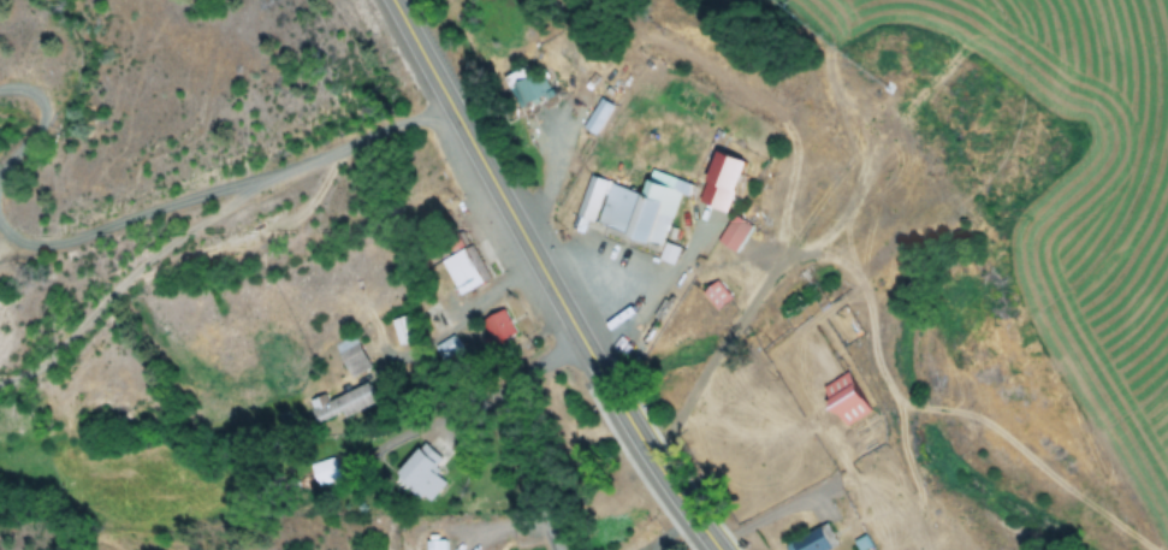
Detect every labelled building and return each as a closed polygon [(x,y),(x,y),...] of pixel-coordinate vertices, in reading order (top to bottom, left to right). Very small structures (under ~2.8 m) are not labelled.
[(499,78),(516,112),(555,93),(536,59),(499,78)] [(597,100),(611,108),(594,137),(580,129),(597,100)] [(711,152),(743,165),(723,217),(692,205),(711,152)] [(577,213),(663,246),(683,189),(648,176),(642,191),(593,173),(577,213)] [(730,217),(749,227),(731,259),(712,247),(730,217)] [(461,292),(443,258),(467,246),(485,280),(461,292)] [(715,283),(729,300),(712,313),(698,296),(715,283)] [(502,309),(515,341),(491,351),(478,320),(502,309)] [(408,317),(415,341),(398,347),(391,321),(408,317)] [(354,335),(370,368),(344,383),(326,348),(354,335)] [(437,346),(445,361),(466,350),(457,335),(437,346)] [(844,372),(867,414),(840,430),(816,389),(844,372)] [(324,392),(327,401),(366,384),(374,403),(320,427),(308,400),(324,392)] [(422,439),(443,459),(432,471),(447,484),(427,507),(391,474),(422,439)] [(334,456),(342,477),(314,486),(307,466),(334,456)] [(781,548),(782,549),(825,549),(828,549),(817,528),(781,548)] [(850,543),(855,549),(867,549),(871,548),(864,536),(850,543)] [(424,549),(448,549),(447,539),(423,540),(424,549)]
